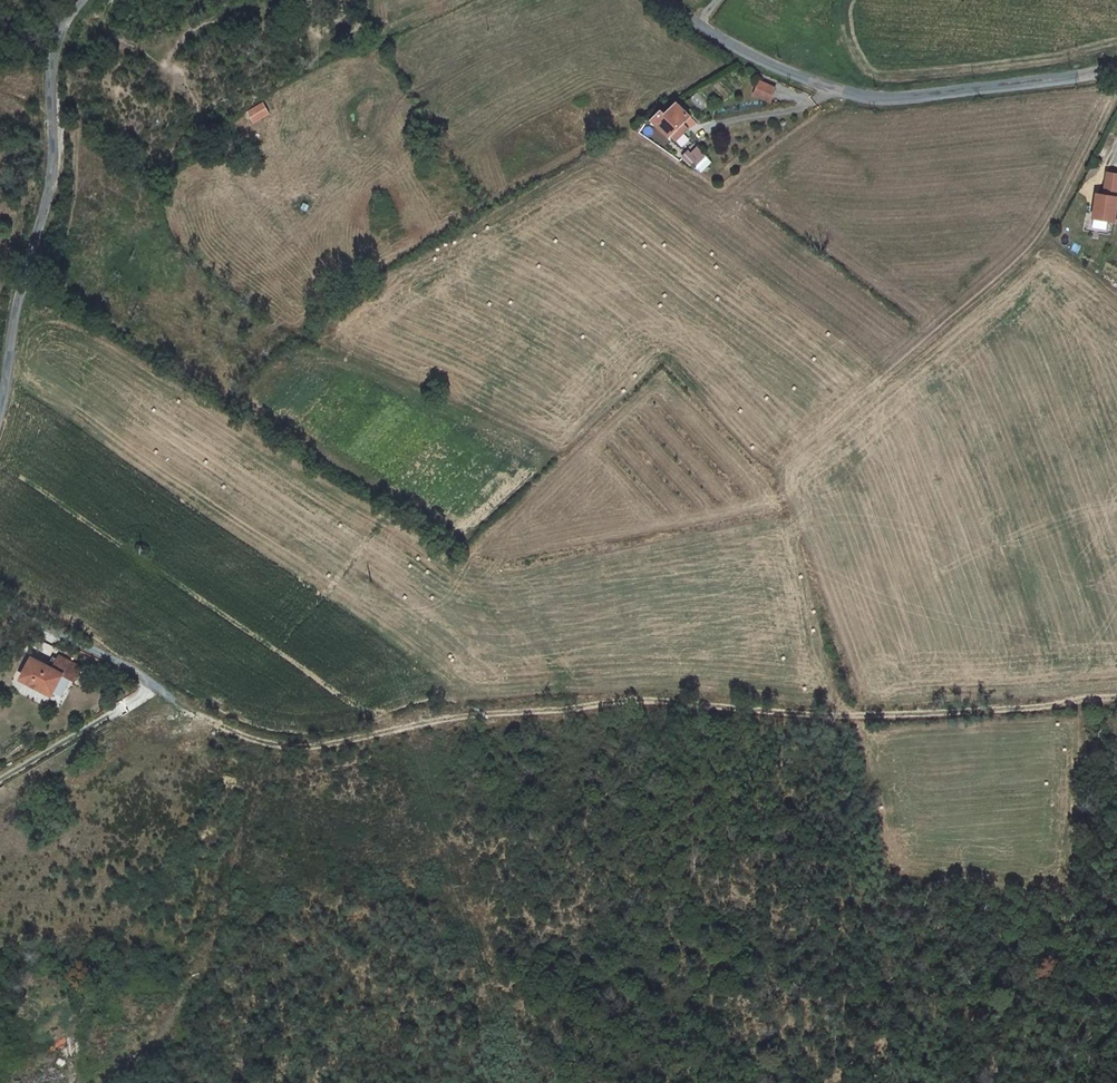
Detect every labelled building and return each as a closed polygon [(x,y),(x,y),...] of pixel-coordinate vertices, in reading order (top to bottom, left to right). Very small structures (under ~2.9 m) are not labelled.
[(773,83),(769,91),(783,95),(786,87),(773,83)] [(315,101),(312,95),(302,100),(299,102),(303,110),(315,101)] [(673,112),(659,120),(668,135),(670,137),(700,120),(691,105),(675,116),(673,112)] [(699,142),(691,151),(705,162),(712,151),(699,142)] [(1116,205),(1109,204),(1105,227),(1116,229),(1116,202),(1116,205)] [(59,656),(51,670),(62,676),(70,662),(59,656)] [(34,659),(20,681),(50,697),(62,676),(51,670),(34,659)] [(83,669),(70,662),(62,676),(74,684),(83,669)]
